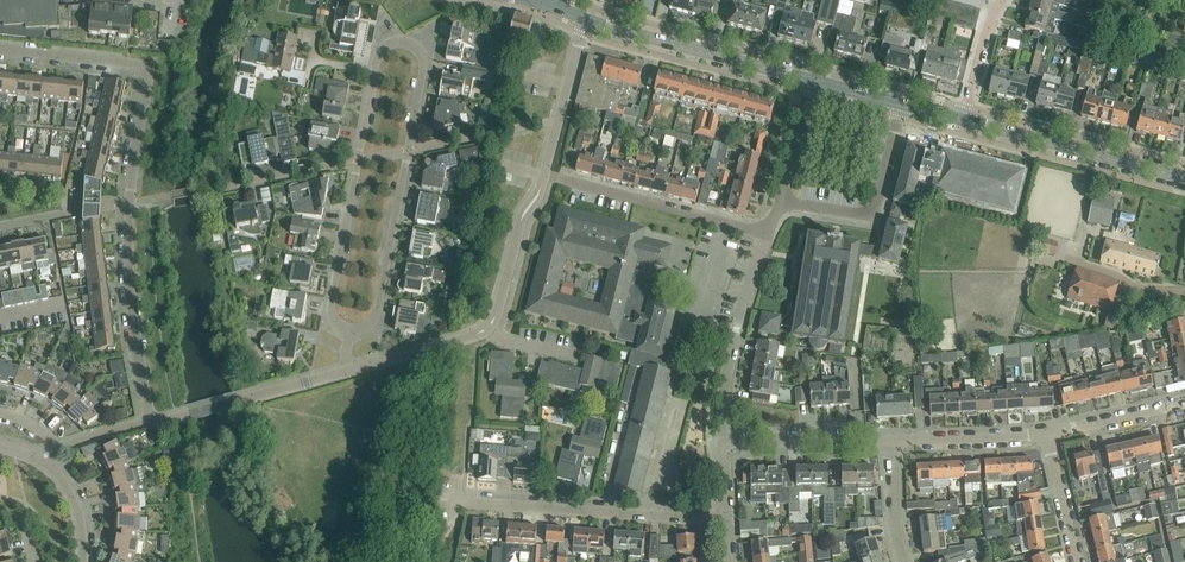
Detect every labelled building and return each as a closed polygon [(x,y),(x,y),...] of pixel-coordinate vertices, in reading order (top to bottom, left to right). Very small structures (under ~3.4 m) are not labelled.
[(4,24),(4,27),(15,27),(15,26),(26,26),(26,29),(37,29),(49,28),(49,29),(60,28),(59,8),(59,0),(0,0),(0,24),(4,24)] [(716,0),(672,0),(670,8),(711,19),(716,0)] [(743,3),(743,1),(743,0),(736,0),(735,3),(734,3),(729,24),(745,28),(751,5),(743,3)] [(787,8),(789,0),(779,0),(777,6),(776,11),(784,13),(785,14),(787,8)] [(837,13),(840,0),(823,0),(820,11),(817,22),(833,27),(837,13)] [(855,4),(840,0),(837,13),(833,27),(830,38),(837,40),(834,52),(863,59),(868,41),(852,37),(857,18),(851,17),(855,4)] [(953,3),(948,1),(944,0),(934,0),(931,11),(950,16),(953,3)] [(1052,3),(1041,0),(1032,0),(1031,8),(1033,8),(1032,13),(1029,13),(1048,18),(1052,3)] [(110,34),(113,5),(93,3),(92,7),(89,33),(100,35),(100,33),(110,34)] [(957,17),(960,4),(953,3),(950,16),(956,17),(957,17)] [(1100,3),(1097,14),(1104,15),(1107,4),(1100,3)] [(964,19),(967,6),(960,4),(957,17),(964,19)] [(130,38),(133,11),(133,8),(113,5),(110,34),(119,35),(119,37),(130,38)] [(761,32),(764,21),(767,10),(751,5),(745,28),(761,32)] [(971,21),(974,8),(967,6),(964,19),(971,21)] [(89,33),(92,7),(59,8),(60,28),(89,33)] [(359,23),(361,13),(360,11),(359,9),(357,7),(355,7),(353,7),(351,9),(350,11),(333,8),(333,9),(337,9),(334,22),(335,22),(336,23),(334,26),(333,29),(333,32),(334,35),(336,37),(339,38),(342,39),(341,45),(340,45),(342,46),(342,45),(355,48),(353,55),(354,55),(354,54),(363,55),(362,56),(364,56),(364,55),(363,55),(369,26),(370,26),(370,25),(369,25),(368,25),(360,24),(360,23),(359,23)] [(981,10),(974,8),(971,21),(977,23),(981,10)] [(795,41),(800,20),(802,13),(793,10),(791,18),(784,16),(778,37),(795,41)] [(1055,20),(1065,22),(1067,15),(1057,12),(1055,20)] [(811,46),(817,24),(815,24),(815,16),(802,13),(800,20),(795,41),(811,46)] [(1054,35),(1056,28),(1058,21),(1055,20),(1048,18),(1029,13),(1027,22),(1029,23),(1028,28),(1025,27),(1025,28),(1048,34),(1054,35)] [(528,39),(532,25),(533,20),(515,15),(510,34),(528,39)] [(976,30),(977,23),(971,21),(964,19),(957,17),(956,17),(954,24),(976,30)] [(476,35),(463,33),(463,30),(462,28),(460,27),(458,26),(455,27),(454,29),(453,31),(451,40),(449,40),(446,59),(461,62),(464,46),(473,48),(476,35)] [(51,29),(51,38),(60,38),(60,28),(51,29)] [(939,79),(944,60),(947,50),(930,46),(933,33),(926,31),(923,42),(921,51),(927,52),(921,75),(924,75),(923,78),(936,81),(937,79),(939,79)] [(1010,32),(1008,39),(1020,43),(1022,35),(1010,32)] [(1132,34),(1128,33),(1124,35),(1123,39),(1125,42),(1129,43),(1132,41),(1134,37),(1132,34)] [(1069,39),(1054,35),(1048,34),(1046,41),(1067,47),(1068,46),(1080,50),(1082,42),(1069,39)] [(244,50),(259,53),(268,55),(269,51),(276,52),(276,53),(286,54),(286,53),(293,55),(297,38),(280,35),(278,45),(247,38),(244,50)] [(910,54),(900,52),(903,40),(885,35),(879,57),(887,59),(886,65),(887,65),(886,68),(893,70),(894,67),(909,71),(909,69),(916,71),(921,51),(923,42),(916,40),(913,49),(911,48),(910,54)] [(1184,44),(1184,40),(1169,35),(1166,44),(1183,49),(1184,44)] [(259,53),(244,50),(242,60),(257,63),(257,61),(259,53)] [(1041,62),(1044,52),(1036,50),(1030,74),(1037,76),(1041,62)] [(268,63),(267,67),(290,72),(293,55),(286,53),(286,54),(276,53),(276,52),(269,51),(268,55),(259,53),(257,61),(268,63)] [(1077,74),(1080,75),(1077,88),(1084,90),(1094,53),(1084,51),(1077,74)] [(1107,55),(1096,53),(1094,61),(1105,64),(1107,55)] [(624,84),(629,66),(606,60),(588,55),(576,103),(607,111),(616,114),(618,106),(624,84)] [(1111,64),(1126,69),(1128,61),(1113,57),(1111,64)] [(1158,70),(1160,62),(1144,57),(1141,65),(1158,70)] [(961,64),(944,60),(939,79),(956,84),(961,64)] [(1054,109),(1059,89),(1061,80),(1047,76),(1050,64),(1041,62),(1037,76),(1043,77),(1036,105),(1054,109)] [(241,64),(239,72),(255,76),(257,67),(241,64)] [(642,69),(629,66),(624,84),(637,88),(642,69)] [(1007,97),(1012,76),(1013,72),(996,67),(989,92),(1007,97)] [(443,72),(440,90),(450,92),(450,93),(457,94),(462,94),(462,95),(463,95),(470,96),(475,72),(474,71),(474,72),(462,69),(461,77),(460,76),(453,74),(453,75),(444,73),(443,72)] [(1024,101),(1030,76),(1013,72),(1012,76),(1007,97),(1024,101)] [(1166,79),(1174,82),(1176,76),(1168,73),(1166,79)] [(673,97),(678,79),(659,74),(654,92),(673,97)] [(17,97),(19,77),(13,77),(13,75),(7,75),(4,103),(7,103),(8,96),(17,97)] [(29,105),(32,77),(25,77),(25,78),(19,77),(17,97),(26,98),(26,105),(29,105)] [(43,99),(45,80),(39,80),(39,78),(32,77),(29,105),(33,106),(33,98),(43,99)] [(106,84),(104,93),(123,98),(126,83),(119,82),(119,83),(101,79),(100,83),(106,84)] [(691,102),(696,83),(678,79),(673,97),(691,102)] [(55,108),(58,80),(51,80),(51,81),(45,80),(43,99),(52,100),(51,108),(55,108)] [(68,102),(70,83),(64,82),(64,81),(58,80),(55,108),(58,109),(59,101),(68,102)] [(349,84),(326,80),(323,92),(328,93),(326,106),(325,105),(323,116),(343,120),(345,109),(343,109),(346,93),(348,94),(349,84)] [(81,110),(84,83),(76,82),(76,84),(70,83),(68,102),(77,103),(77,110),(81,110)] [(712,107),(717,89),(696,83),(691,102),(712,107)] [(1126,89),(1135,92),(1136,86),(1128,83),(1126,89)] [(1139,96),(1145,98),(1150,99),(1153,87),(1142,84),(1139,96)] [(733,113),(738,95),(717,89),(712,107),(733,113)] [(1071,114),(1074,102),(1076,93),(1059,89),(1054,109),(1071,114)] [(1096,120),(1101,101),(1094,99),(1096,91),(1089,89),(1087,97),(1086,97),(1084,105),(1081,116),(1096,120)] [(1111,124),(1116,105),(1118,96),(1104,92),(1101,101),(1096,120),(1111,124)] [(121,103),(123,98),(104,93),(102,102),(95,101),(95,99),(87,98),(86,103),(94,104),(121,110),(123,104),(121,103)] [(751,118),(756,99),(738,95),(733,113),(751,118)] [(769,123),(774,104),(756,99),(751,118),(769,123)] [(1126,128),(1129,117),(1131,109),(1130,109),(1132,101),(1126,99),(1123,107),(1116,105),(1111,124),(1126,128)] [(465,106),(438,101),(434,122),(435,122),(434,124),(434,126),(434,127),(435,129),(437,129),(439,129),(441,128),(441,129),(448,128),(448,129),(451,129),(454,129),(456,128),(459,127),(461,126),(461,125),(462,125),(460,115),(464,114),(465,106)] [(1137,131),(1151,135),(1156,116),(1158,108),(1151,106),(1152,103),(1145,101),(1137,131)] [(119,117),(121,110),(94,104),(93,107),(100,109),(98,118),(117,123),(118,117),(119,117)] [(631,110),(618,106),(616,114),(622,115),(637,119),(640,108),(633,106),(631,110)] [(481,108),(479,115),(488,117),(489,109),(481,108)] [(1166,139),(1171,120),(1173,112),(1158,108),(1156,116),(1151,135),(1166,139)] [(610,134),(613,123),(620,124),(622,115),(616,114),(607,111),(604,120),(605,121),(602,132),(610,134)] [(707,114),(700,112),(698,119),(706,121),(707,114)] [(1184,131),(1184,128),(1184,116),(1180,114),(1178,122),(1171,120),(1166,139),(1181,143),(1184,131)] [(635,125),(637,119),(622,115),(620,124),(620,125),(620,124),(634,128),(635,125)] [(717,124),(719,117),(712,115),(710,122),(717,124)] [(115,128),(117,123),(98,118),(96,127),(89,125),(88,129),(115,135),(117,129),(115,128)] [(646,124),(646,121),(637,119),(635,125),(651,128),(652,126),(650,125),(646,124)] [(704,128),(706,121),(698,119),(696,126),(704,128)] [(280,155),(274,120),(260,123),(263,137),(248,140),(248,143),(238,145),(242,165),(245,167),(248,165),(252,164),(253,167),(268,164),(268,161),(271,161),(270,157),(280,155)] [(716,131),(717,124),(710,122),(708,129),(716,131)] [(331,144),(334,144),(337,145),(340,129),(312,124),(309,140),(311,140),(309,150),(329,154),(331,144)] [(704,136),(706,128),(704,128),(696,126),(694,133),(704,136)] [(714,138),(716,131),(708,129),(706,128),(704,136),(714,138)] [(114,142),(115,135),(88,129),(87,132),(94,134),(92,143),(111,148),(112,142),(114,142)] [(590,140),(592,135),(593,132),(580,129),(575,149),(582,151),(583,146),(589,148),(591,140),(590,140)] [(681,141),(683,135),(668,131),(666,137),(681,141)] [(683,135),(681,141),(693,144),(694,138),(683,135)] [(278,139),(283,163),(297,161),(292,136),(278,139)] [(616,139),(614,146),(612,154),(618,155),(620,148),(619,147),(621,140),(616,139)] [(714,142),(710,158),(717,160),(722,144),(714,142)] [(110,153),(111,148),(92,143),(90,152),(83,150),(82,154),(109,160),(111,154),(110,153)] [(1025,173),(1024,173),(942,151),(941,153),(927,149),(909,144),(893,203),(911,207),(914,195),(930,200),(932,193),(1014,215),(1025,173)] [(12,147),(9,147),(8,154),(0,153),(0,173),(3,173),(2,174),(9,175),(12,147)] [(22,175),(24,156),(15,155),(16,148),(12,147),(9,175),(16,176),(16,175),(22,175)] [(35,178),(38,150),(34,150),(33,157),(24,156),(22,175),(28,176),(28,177),(35,178)] [(48,178),(50,159),(40,158),(41,150),(38,150),(35,178),(41,179),(42,177),(48,178)] [(70,155),(64,154),(60,153),(59,160),(50,159),(48,178),(54,179),(54,180),(61,181),(62,174),(65,175),(70,155)] [(757,171),(760,157),(746,153),(745,158),(741,157),(739,166),(757,171)] [(108,167),(109,160),(82,154),(81,157),(88,159),(86,168),(105,173),(106,167),(108,167)] [(590,175),(595,157),(586,154),(585,158),(580,157),(576,171),(590,175)] [(650,156),(644,154),(642,161),(648,163),(650,156)] [(432,164),(431,162),(430,161),(428,161),(426,161),(425,163),(425,164),(426,166),(429,170),(424,173),(422,188),(448,192),(450,181),(444,181),(446,170),(458,167),(455,156),(438,159),(437,165),(432,164)] [(595,157),(590,175),(606,179),(609,165),(608,165),(609,160),(595,157)] [(717,161),(717,160),(710,158),(706,171),(707,171),(712,173),(715,160),(717,161)] [(625,165),(611,161),(610,166),(609,165),(606,179),(621,183),(625,165)] [(621,183),(636,187),(639,172),(638,172),(639,168),(625,165),(621,183)] [(757,171),(739,166),(735,180),(739,181),(739,182),(752,186),(757,171)] [(104,179),(105,173),(86,168),(83,181),(85,182),(102,186),(103,186),(105,179),(104,179)] [(655,173),(651,191),(666,195),(670,181),(668,181),(669,176),(665,175),(666,170),(657,168),(655,173)] [(705,178),(707,171),(706,171),(700,169),(698,176),(705,178)] [(639,172),(636,187),(651,191),(655,173),(647,170),(646,174),(639,172)] [(686,181),(672,177),(671,181),(670,181),(666,195),(681,199),(686,181)] [(700,185),(696,184),(694,179),(687,177),(686,181),(681,199),(696,202),(700,185)] [(726,186),(728,179),(720,177),(719,184),(726,186)] [(327,196),(328,190),(329,180),(312,184),(312,183),(309,184),(309,185),(301,186),(301,185),(298,184),(296,184),(293,185),(291,186),(289,187),(290,195),(296,193),(297,202),(292,203),(294,214),(324,219),(325,216),(325,213),(326,209),(326,206),(325,203),(322,203),(321,198),(327,196)] [(101,202),(102,192),(102,186),(85,182),(84,201),(83,216),(83,222),(100,220),(101,202)] [(735,183),(731,197),(748,201),(752,186),(739,182),(738,184),(735,183)] [(698,203),(707,205),(711,191),(701,189),(698,203)] [(445,219),(449,204),(449,200),(420,195),(419,203),(424,204),(423,206),(414,207),(413,214),(417,215),(415,223),(416,223),(416,222),(435,225),(436,220),(445,219)] [(1110,227),(1114,211),(1116,199),(1094,195),(1088,222),(1110,227)] [(745,215),(748,201),(731,197),(729,204),(722,202),(720,209),(745,215)] [(258,209),(256,210),(254,203),(240,206),(239,205),(237,204),(236,205),(235,206),(234,207),(232,207),(237,229),(240,228),(243,231),(247,233),(251,235),(256,236),(260,235),(260,236),(261,235),(259,224),(270,222),(267,205),(258,207),(258,209)] [(220,222),(215,205),(210,206),(214,223),(220,222)] [(912,209),(905,207),(893,205),(882,249),(861,246),(860,256),(879,259),(898,264),(908,226),(898,224),(900,216),(909,218),(912,209)] [(655,264),(666,267),(671,247),(641,239),(644,230),(623,225),(560,208),(554,231),(548,230),(528,311),(617,334),(616,339),(634,344),(629,364),(639,367),(640,365),(646,367),(646,366),(667,371),(668,366),(670,367),(681,325),(672,323),(675,310),(650,304),(657,277),(652,276),(655,264)] [(101,220),(100,220),(83,222),(81,222),(83,235),(102,233),(101,227),(102,227),(101,220)] [(321,226),(292,221),(290,233),(296,234),(293,249),(314,253),(315,250),(316,251),(317,243),(316,243),(317,238),(318,239),(321,226)] [(412,245),(411,245),(410,245),(409,246),(405,253),(409,255),(408,258),(412,259),(412,257),(423,260),(423,258),(429,259),(431,257),(432,250),(433,250),(436,235),(414,231),(414,230),(411,243),(413,243),(412,245)] [(102,239),(102,233),(83,235),(84,245),(76,246),(77,249),(105,246),(104,239),(102,239)] [(860,256),(861,246),(862,244),(809,235),(806,255),(804,254),(804,253),(797,252),(796,262),(803,263),(803,262),(804,262),(795,322),(780,320),(781,317),(762,314),(759,333),(778,336),(779,333),(793,335),(792,338),(810,341),(810,343),(810,345),(811,347),(812,349),(814,351),(817,352),(820,352),(821,352),(824,350),(826,349),(828,346),(828,345),(828,344),(845,347),(860,256)] [(1161,257),(1133,248),(1129,247),(1122,245),(1122,246),(1085,235),(1079,257),(1086,259),(1087,258),(1162,280),(1165,269),(1158,267),(1161,257)] [(1058,243),(1038,238),(1034,251),(1054,256),(1058,243)] [(46,239),(31,242),(35,263),(37,263),(38,270),(50,268),(49,266),(56,264),(53,249),(47,250),(46,246),(47,246),(46,239)] [(35,263),(31,242),(25,243),(24,242),(18,243),(22,265),(23,271),(36,269),(35,263)] [(22,265),(18,243),(11,244),(11,246),(5,247),(10,268),(22,265)] [(105,252),(105,246),(77,249),(77,253),(85,252),(86,261),(105,259),(104,253),(105,252)] [(5,247),(0,248),(0,270),(10,268),(5,247)] [(314,261),(295,257),(292,257),(289,272),(292,272),(290,283),(300,285),(299,287),(308,289),(309,286),(312,287),(314,277),(311,276),(314,261)] [(105,265),(105,259),(86,261),(78,262),(80,275),(108,271),(107,265),(105,265)] [(406,280),(402,280),(400,281),(398,283),(398,285),(398,288),(399,290),(400,291),(405,293),(404,293),(405,291),(421,294),(423,281),(432,280),(434,270),(407,265),(405,277),(407,277),(406,280)] [(1078,268),(1068,297),(1109,311),(1119,283),(1078,268)] [(108,278),(108,271),(80,275),(80,278),(88,277),(89,286),(108,284),(107,278),(108,278)] [(109,290),(108,284),(89,286),(90,296),(82,297),(83,300),(111,297),(110,290),(109,290)] [(39,286),(41,295),(42,300),(49,299),(46,285),(39,286)] [(35,287),(27,289),(30,303),(42,300),(41,295),(37,296),(35,287)] [(30,303),(27,289),(14,291),(17,305),(30,303)] [(270,307),(276,308),(274,318),(284,320),(293,321),(293,323),(295,323),(295,322),(302,323),(302,321),(305,322),(306,313),(304,313),(307,296),(273,290),(270,307)] [(17,305),(14,291),(1,294),(4,308),(17,305)] [(112,303),(111,297),(83,300),(83,304),(91,303),(92,312),(111,310),(110,304),(112,303)] [(401,300),(398,313),(394,314),(393,318),(394,318),(397,318),(396,327),(401,334),(405,335),(408,333),(416,334),(419,315),(424,316),(426,305),(401,300)] [(112,316),(111,310),(92,312),(93,321),(85,322),(86,326),(114,322),(113,316),(112,316)] [(1119,315),(1109,311),(1104,327),(1114,331),(1119,315)] [(1184,318),(1183,311),(1176,313),(1177,319),(1184,318)] [(1173,323),(1170,323),(1170,324),(1167,325),(1168,329),(1167,330),(1169,338),(1184,335),(1184,322),(1184,320),(1173,323)] [(115,329),(114,322),(86,326),(86,329),(94,328),(95,337),(114,335),(113,329),(115,329)] [(1158,324),(1151,325),(1152,332),(1160,330),(1158,324)] [(72,342),(69,325),(67,325),(60,340),(72,342)] [(1140,328),(1133,329),(1136,342),(1145,340),(1144,336),(1142,328),(1140,328)] [(300,348),(302,350),(298,343),(299,334),(283,331),(277,335),(268,333),(262,337),(261,347),(264,352),(274,354),(277,359),(294,362),(296,351),(300,348)] [(1102,334),(1094,335),(1096,344),(1103,342),(1102,334)] [(116,350),(114,335),(95,337),(96,347),(89,347),(90,352),(108,349),(108,351),(116,350)] [(1097,347),(1096,344),(1094,335),(1079,337),(1082,351),(1097,347)] [(1169,338),(1173,353),(1177,352),(1177,353),(1184,351),(1184,335),(1169,338)] [(1082,351),(1079,337),(1063,339),(1066,354),(1082,351)] [(758,341),(756,355),(777,358),(779,345),(758,341)] [(1020,344),(1021,358),(1036,357),(1036,354),(1035,342),(1020,344)] [(1154,353),(1152,342),(1146,344),(1148,354),(1150,359),(1159,357),(1166,356),(1165,350),(1157,352),(1154,353)] [(1021,358),(1020,344),(1004,346),(1004,354),(1005,360),(1021,358)] [(1004,354),(1004,346),(989,348),(990,356),(1004,354)] [(957,352),(958,359),(973,357),(972,350),(957,352)] [(1177,353),(1177,354),(1172,355),(1173,361),(1175,361),(1177,369),(1184,367),(1184,351),(1177,353)] [(512,382),(514,356),(515,353),(491,352),(489,381),(497,381),(496,388),(503,389),(501,417),(524,419),(526,390),(519,390),(519,383),(512,382)] [(1115,354),(1116,359),(1118,368),(1124,367),(1121,353),(1115,354)] [(941,354),(921,357),(921,364),(942,363),(941,354)] [(775,371),(777,358),(756,355),(754,367),(775,371)] [(1168,362),(1166,356),(1159,357),(1160,364),(1168,362)] [(617,388),(622,368),(623,365),(595,358),(593,365),(586,363),(584,370),(549,361),(548,366),(541,364),(536,382),(579,393),(581,386),(587,387),(589,381),(617,388)] [(847,360),(834,358),(834,363),(833,365),(846,367),(847,360)] [(1153,385),(1150,373),(1147,360),(1133,363),(1135,370),(1140,392),(1148,390),(1147,386),(1153,385)] [(20,368),(11,366),(12,364),(0,362),(0,386),(8,387),(9,381),(16,382),(20,368)] [(21,366),(20,368),(16,382),(14,388),(28,393),(30,387),(36,389),(46,367),(37,363),(35,370),(21,366)] [(1049,382),(1055,381),(1053,367),(1052,365),(1048,366),(1046,366),(1049,382)] [(640,494),(671,372),(667,371),(646,366),(646,367),(615,488),(640,494)] [(1061,380),(1060,371),(1059,366),(1053,367),(1055,381),(1061,380)] [(58,373),(46,367),(36,389),(33,395),(46,401),(47,399),(52,402),(55,398),(69,378),(71,375),(60,370),(58,373)] [(773,384),(775,371),(754,367),(752,380),(773,384)] [(1177,369),(1179,378),(1183,377),(1184,383),(1184,382),(1184,367),(1177,369)] [(1140,392),(1135,370),(1126,372),(1127,376),(1120,378),(1123,392),(1131,390),(1131,394),(1140,392)] [(1153,372),(1154,377),(1156,389),(1173,385),(1172,379),(1164,380),(1162,370),(1153,372)] [(925,408),(924,390),(923,376),(915,377),(917,409),(925,408)] [(1092,399),(1088,381),(1081,383),(1080,376),(1072,378),(1073,385),(1078,403),(1092,399)] [(1123,392),(1120,378),(1114,379),(1113,376),(1104,378),(1108,395),(1123,392)] [(837,406),(836,384),(835,377),(822,378),(823,385),(824,407),(837,406)] [(81,386),(69,378),(55,398),(52,402),(51,404),(63,412),(67,407),(72,410),(82,400),(75,395),(76,392),(77,392),(81,387),(81,386)] [(1078,403),(1073,385),(1072,378),(1064,380),(1065,382),(1058,384),(1063,406),(1078,403)] [(1108,395),(1104,378),(1095,380),(1096,383),(1091,385),(1094,399),(1108,395)] [(1007,392),(1009,410),(1023,409),(1022,387),(1015,387),(1015,379),(1007,380),(1007,388),(1007,392)] [(778,397),(780,385),(773,384),(752,380),(750,393),(754,393),(753,401),(770,403),(771,396),(778,397)] [(850,405),(849,393),(849,383),(836,384),(837,406),(850,405)] [(1031,413),(1040,412),(1039,389),(1038,384),(1029,385),(1029,386),(1022,387),(1023,409),(1031,409),(1031,413)] [(824,407),(823,385),(810,386),(811,408),(824,407)] [(807,403),(806,388),(801,388),(795,389),(796,392),(797,404),(807,403)] [(985,388),(975,389),(976,394),(977,412),(993,411),(992,397),(991,397),(990,391),(985,391),(985,388)] [(1009,410),(1007,392),(1007,388),(993,389),(993,397),(992,397),(993,411),(1009,410)] [(946,414),(944,395),(945,395),(945,389),(926,390),(926,400),(930,399),(931,415),(946,414)] [(977,412),(976,394),(975,389),(967,390),(967,394),(962,394),(962,399),(960,399),(961,413),(968,413),(968,416),(977,416),(977,412)] [(1054,407),(1053,396),(1053,393),(1053,389),(1048,389),(1039,389),(1040,412),(1049,411),(1048,408),(1054,407)] [(874,412),(872,391),(864,392),(865,412),(874,412)] [(82,400),(72,410),(67,415),(78,425),(82,421),(88,426),(99,417),(92,410),(99,403),(88,393),(82,400)] [(961,413),(960,399),(959,399),(959,395),(945,395),(944,395),(946,414),(961,413)] [(913,416),(912,404),(912,397),(894,398),(895,415),(902,415),(902,417),(913,416)] [(895,415),(894,398),(876,399),(877,418),(888,418),(888,416),(895,415)] [(600,452),(604,438),(608,424),(585,418),(578,446),(572,444),(570,451),(563,449),(555,478),(578,483),(585,455),(592,457),(593,450),(600,452)] [(1162,429),(1167,449),(1173,448),(1170,435),(1173,434),(1171,427),(1162,429)] [(1158,437),(1144,441),(1148,457),(1150,466),(1164,463),(1158,437)] [(114,469),(127,463),(138,458),(131,442),(122,446),(120,440),(116,441),(98,453),(102,458),(108,471),(114,469)] [(1148,457),(1144,441),(1131,444),(1137,466),(1142,464),(1141,458),(1148,457)] [(1137,466),(1131,444),(1126,445),(1125,442),(1119,444),(1120,446),(1119,447),(1124,469),(1131,468),(1131,467),(1137,466)] [(480,454),(478,480),(497,481),(497,476),(506,476),(507,456),(508,448),(508,447),(492,446),(492,444),(485,446),(480,445),(480,446),(479,447),(480,454)] [(1124,469),(1119,447),(1106,450),(1111,471),(1117,470),(1117,471),(1124,469)] [(525,450),(508,448),(507,456),(506,476),(514,477),(513,482),(532,484),(533,473),(536,465),(534,465),(534,464),(531,464),(524,462),(525,450)] [(1108,493),(1102,466),(1096,468),(1092,453),(1074,457),(1079,480),(1097,476),(1101,494),(1108,493)] [(1027,480),(1033,480),(1032,459),(1016,460),(1017,476),(1017,484),(1023,484),(1027,480)] [(1017,476),(1016,460),(1000,461),(1001,476),(1002,485),(1017,484),(1017,476)] [(1179,473),(1177,467),(1176,460),(1170,462),(1171,467),(1173,475),(1179,473)] [(1001,476),(1000,461),(984,462),(986,485),(1002,485),(1001,476)] [(981,485),(981,477),(980,474),(980,462),(964,463),(965,478),(965,486),(981,485)] [(145,482),(141,468),(130,471),(127,463),(114,469),(116,475),(110,477),(113,491),(120,489),(134,485),(145,482)] [(965,478),(964,463),(948,464),(949,480),(965,478)] [(949,480),(948,464),(932,465),(934,488),(949,487),(949,480)] [(934,488),(932,465),(916,466),(918,489),(934,488)] [(812,467),(796,468),(796,470),(796,489),(799,489),(799,499),(812,499),(812,496),(812,493),(812,467)] [(828,467),(812,467),(812,493),(812,496),(825,496),(825,489),(828,489),(828,467)] [(858,490),(858,467),(842,467),(842,489),(845,489),(845,496),(858,495),(858,490)] [(874,467),(858,467),(858,490),(874,489),(874,467)] [(767,494),(766,468),(751,468),(751,472),(743,472),(743,483),(751,483),(751,497),(767,497),(767,494)] [(783,489),(783,468),(766,468),(767,494),(776,494),(776,504),(780,504),(780,489),(783,489)] [(1181,481),(1179,473),(1173,475),(1167,476),(1169,483),(1174,481),(1175,482),(1181,481)] [(140,508),(138,494),(147,493),(145,482),(134,485),(120,489),(121,496),(115,496),(116,511),(123,510),(137,508),(140,508)] [(1174,487),(1163,490),(1165,496),(1166,503),(1170,502),(1177,500),(1174,487)] [(1140,502),(1137,488),(1129,490),(1130,491),(1129,491),(1130,494),(1132,504),(1140,502)] [(783,489),(780,489),(780,504),(790,504),(790,489),(783,489)] [(796,489),(790,489),(790,504),(790,509),(790,514),(799,514),(799,499),(799,489),(796,489)] [(835,489),(828,489),(825,489),(825,496),(826,516),(835,515),(835,503),(835,489)] [(845,489),(842,489),(835,489),(835,503),(836,503),(836,508),(845,508),(845,496),(845,489)] [(1020,501),(1040,498),(1039,490),(1018,493),(1020,501)] [(1110,499),(1108,493),(1101,494),(1103,501),(1110,499)] [(1132,504),(1130,494),(1115,497),(1118,507),(1132,504)] [(993,508),(1003,508),(1003,500),(993,501),(993,508)] [(935,508),(935,503),(935,501),(919,502),(919,509),(935,508)] [(951,509),(950,502),(935,503),(935,508),(936,511),(944,510),(951,509)] [(1040,518),(1037,502),(1014,506),(1015,513),(1016,522),(1040,518)] [(1110,502),(1090,507),(1092,519),(1113,514),(1110,502)] [(1160,504),(1162,510),(1163,517),(1170,516),(1173,515),(1170,502),(1166,503),(1160,504)] [(1156,504),(1143,506),(1146,521),(1159,519),(1156,504)] [(969,507),(958,508),(951,509),(944,510),(945,517),(960,515),(960,514),(970,512),(969,507)] [(137,517),(137,508),(123,510),(123,517),(116,516),(116,531),(122,531),(137,531),(140,532),(140,517),(137,517)] [(983,510),(986,527),(995,525),(993,513),(989,514),(988,509),(983,510)] [(1117,529),(1113,514),(1089,520),(1093,535),(1108,532),(1117,529)] [(945,516),(932,518),(920,519),(922,535),(937,533),(944,532),(946,532),(945,516)] [(1172,523),(1170,516),(1163,517),(1165,525),(1172,523)] [(879,527),(879,518),(858,518),(858,529),(879,527)] [(1042,533),(1040,518),(1016,522),(1019,537),(1042,533)] [(482,543),(482,540),(498,541),(499,524),(493,524),(493,520),(474,519),(472,543),(482,543)] [(768,537),(767,521),(766,521),(764,522),(752,523),(753,538),(768,537)] [(523,526),(508,525),(506,543),(502,543),(501,548),(500,561),(509,561),(509,558),(516,553),(521,553),(521,545),(523,526)] [(999,525),(995,525),(986,527),(988,538),(1001,535),(999,525)] [(1167,535),(1169,542),(1176,541),(1175,538),(1184,536),(1182,526),(1175,527),(1174,525),(1166,527),(1168,535),(1167,535)] [(537,527),(523,526),(521,545),(521,553),(530,554),(531,546),(536,546),(537,527)] [(547,528),(546,541),(559,542),(558,561),(568,561),(568,558),(569,540),(564,540),(565,529),(557,529),(556,527),(551,527),(549,528),(547,528)] [(588,555),(590,531),(575,530),(573,554),(588,555)] [(136,540),(137,531),(122,531),(122,538),(116,536),(113,551),(115,551),(119,552),(136,555),(139,541),(136,540)] [(605,532),(590,531),(588,555),(602,556),(602,549),(604,549),(605,532)] [(846,543),(845,535),(845,531),(831,532),(833,556),(841,555),(840,543),(846,543)] [(945,544),(944,532),(937,533),(922,535),(924,552),(946,550),(945,544)] [(1112,547),(1108,532),(1093,535),(1097,550),(1112,547)] [(11,555),(9,548),(13,547),(9,533),(0,535),(0,558),(11,555)] [(629,550),(630,534),(615,533),(614,549),(629,550)] [(1045,549),(1042,533),(1019,537),(1021,544),(1022,553),(1045,549)] [(643,552),(644,552),(645,535),(630,534),(629,550),(628,560),(641,561),(642,561),(643,552)] [(659,559),(660,547),(661,536),(651,535),(649,559),(659,559)] [(677,537),(678,546),(660,547),(659,559),(673,558),(679,558),(679,553),(696,552),(695,536),(677,537)] [(801,537),(792,539),(792,543),(798,542),(800,561),(815,561),(812,536),(801,537)] [(1117,538),(1118,545),(1121,544),(1127,543),(1125,536),(1117,538)] [(1021,544),(1019,537),(1012,538),(1013,540),(1007,541),(1008,547),(1013,545),(1021,544)] [(791,538),(763,542),(752,543),(754,558),(769,556),(768,548),(792,546),(791,538)] [(874,538),(863,542),(855,545),(860,561),(879,554),(874,538)] [(965,541),(966,545),(949,547),(950,555),(963,551),(966,550),(987,545),(987,538),(965,541)] [(1176,541),(1169,542),(1170,549),(1180,547),(1178,540),(1176,541)] [(1153,553),(1154,552),(1165,550),(1163,543),(1151,545),(1153,553)] [(1118,545),(1112,547),(1097,550),(1099,561),(1115,561),(1125,560),(1121,544),(1118,545)] [(547,561),(548,546),(541,545),(541,547),(540,561),(550,561),(547,561)] [(501,548),(494,548),(493,561),(500,561),(501,548)] [(1165,550),(1154,552),(1156,561),(1169,561),(1166,550),(1165,550)] [(135,560),(136,555),(119,552),(115,551),(113,557),(112,556),(110,561),(141,561),(135,560)] [(964,556),(963,551),(950,555),(948,555),(950,560),(946,561),(962,561),(966,560),(964,556)] [(1047,554),(1032,559),(1033,561),(1050,561),(1047,554)]
